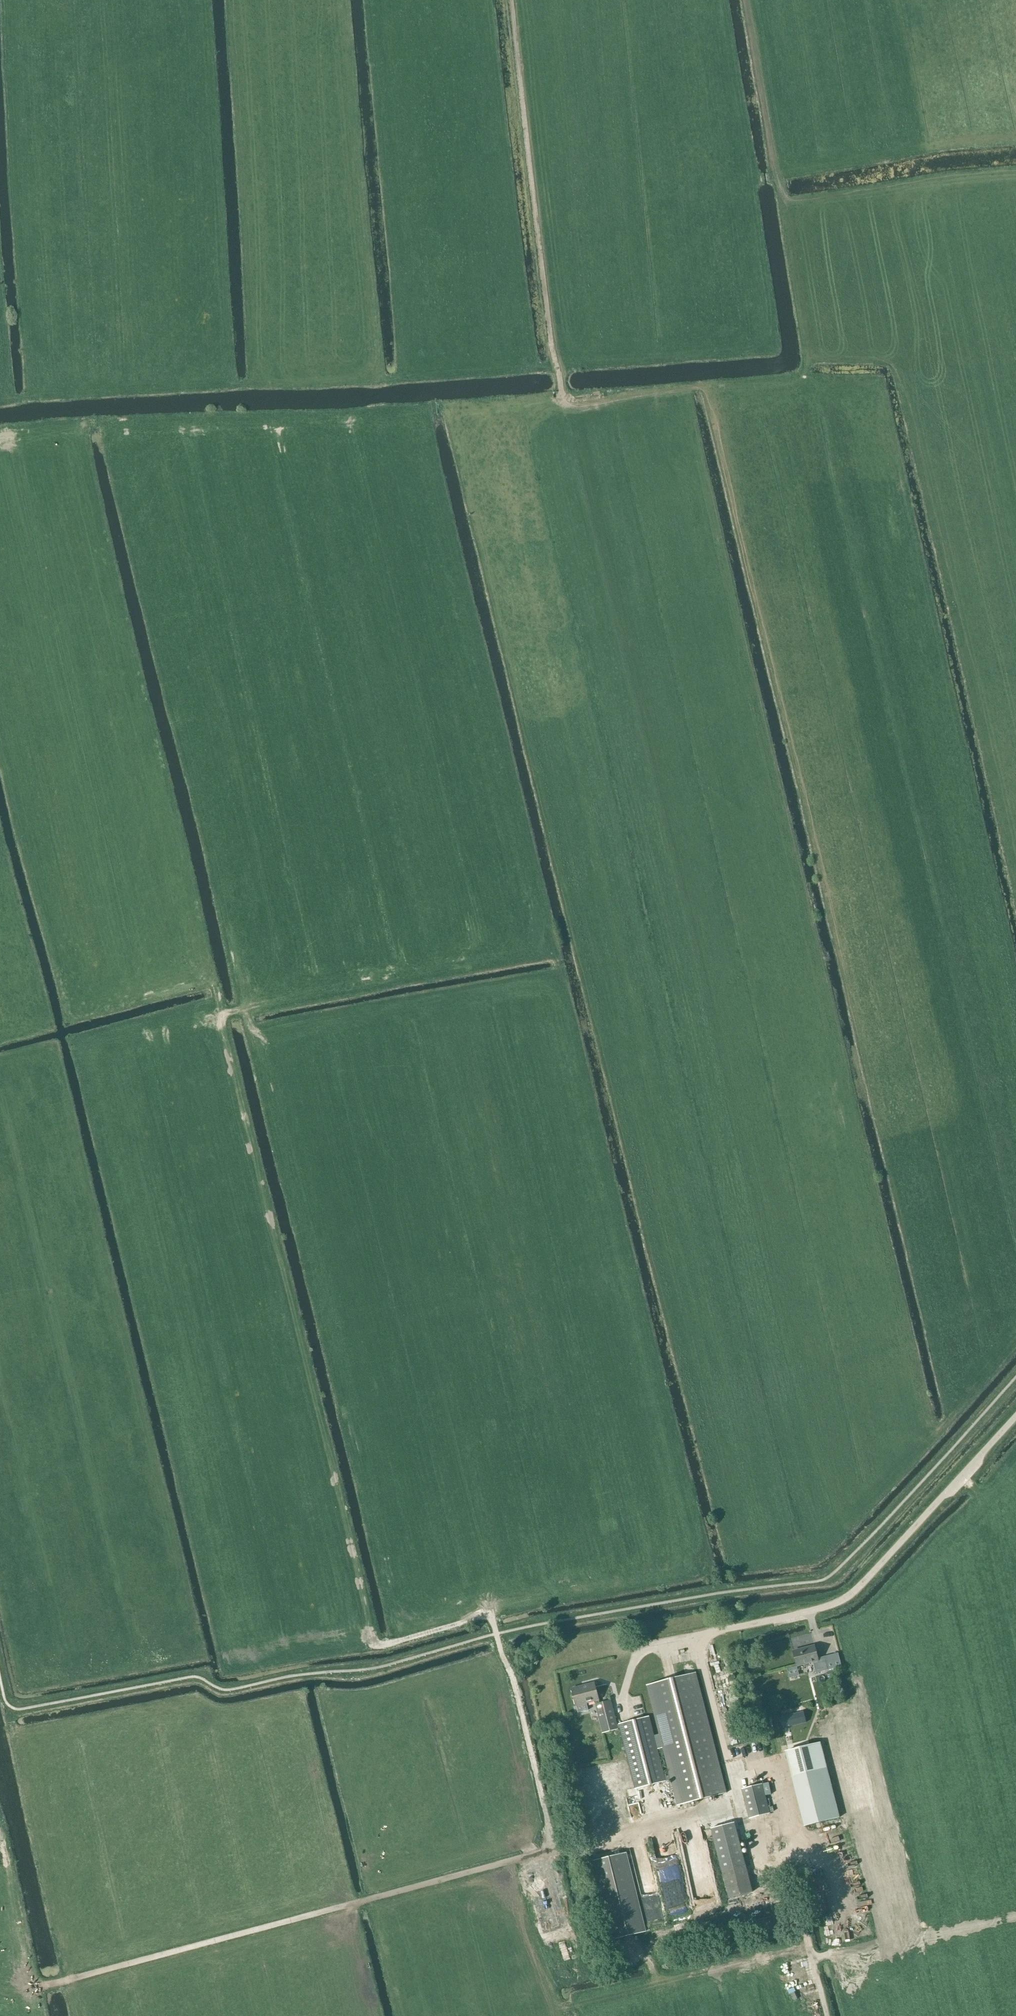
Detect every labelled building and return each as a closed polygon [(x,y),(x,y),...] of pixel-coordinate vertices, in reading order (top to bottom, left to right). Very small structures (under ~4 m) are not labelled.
[(818,1658),(815,1645),(792,1651),(797,1667),(813,1663),(816,1673),(842,1666),(839,1653),(818,1658)] [(727,1793),(696,1673),(646,1685),(661,1741),(655,1742),(649,1716),(619,1724),(619,1725),(617,1725),(611,1700),(599,1703),(599,1700),(594,1683),(571,1689),(576,1706),(595,1701),(596,1704),(595,1704),(602,1733),(618,1729),(618,1728),(620,1728),(635,1789),(666,1781),(657,1749),(663,1748),(677,1806),(727,1793)] [(781,1728),(806,1722),(803,1712),(779,1718),(781,1728)] [(806,1826),(839,1818),(820,1743),(787,1751),(806,1826)] [(750,1819),(769,1814),(762,1784),(742,1789),(750,1819)] [(729,1898),(752,1892),(745,1867),(734,1823),(710,1829),(729,1898)] [(612,1940),(645,1932),(626,1854),(593,1861),(612,1940)] [(683,1880),(663,1885),(671,1915),(690,1910),(683,1880)]
